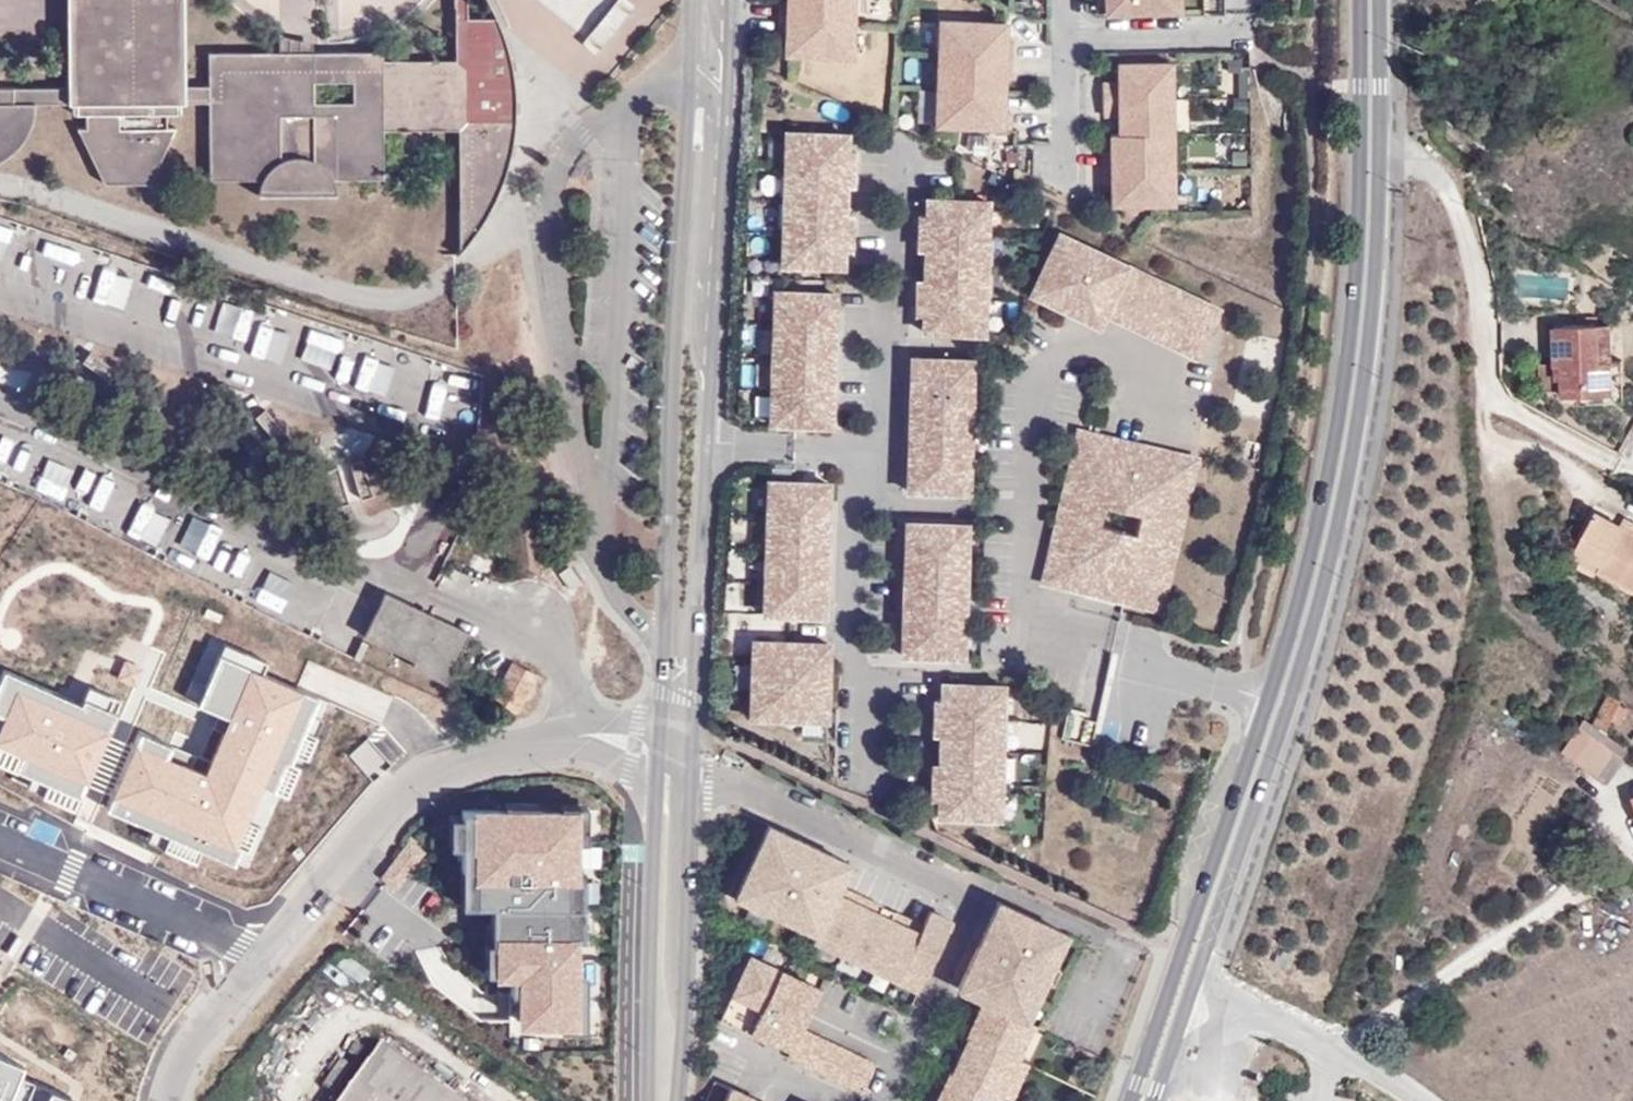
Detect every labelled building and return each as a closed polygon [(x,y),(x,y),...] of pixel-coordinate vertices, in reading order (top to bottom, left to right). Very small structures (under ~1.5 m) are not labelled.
[(70,85),(69,103),(78,103),(78,113),(179,113),(179,102),(188,102),(188,86),(188,0),(70,0),(70,85)] [(458,19),(468,19),(468,0),(458,0),(458,19)] [(498,19),(505,31),(508,26),(499,3),(498,0),(486,0),(498,19)] [(786,30),(785,49),(852,50),(854,0),(780,0),(779,30),(786,30)] [(1007,18),(939,16),(936,121),(1009,123),(1010,108),(1003,107),(1004,70),(1012,70),(1013,38),(1006,37),(1007,18)] [(212,54),(212,86),(188,86),(188,102),(211,102),(211,172),(260,172),(261,197),(336,197),(337,172),(385,172),(385,132),(460,131),(462,247),(484,221),(497,199),(508,175),(514,153),(518,130),(520,105),(519,83),(512,55),(505,31),(498,19),(468,19),(458,19),(458,61),(384,62),(383,52),(212,54)] [(1174,209),(1173,68),(1120,68),(1120,84),(1104,84),(1105,119),(1120,119),(1120,138),(1110,138),(1111,156),(1104,156),(1104,190),(1112,190),(1112,209),(1174,209)] [(70,85),(28,87),(0,88),(0,159),(8,155),(20,142),(28,129),(33,117),(34,104),(69,103),(70,85)] [(151,182),(185,114),(179,113),(78,113),(74,113),(106,182),(151,182)] [(841,261),(846,133),(784,130),(779,258),(841,261)] [(982,330),(985,199),(925,198),(923,329),(982,330)] [(1198,362),(1223,313),(1061,233),(1029,297),(1101,332),(1108,318),(1198,362)] [(832,418),(834,290),(774,289),(771,416),(832,418)] [(1564,365),(1564,395),(1580,395),(1614,394),(1613,361),(1612,324),(1599,325),(1599,317),(1587,317),(1587,325),(1555,326),(1556,365),(1564,365)] [(966,488),(971,359),(909,357),(904,485),(966,488)] [(1613,361),(1614,394),(1580,395),(1580,403),(1624,401),(1623,360),(1613,361)] [(1167,604),(1197,455),(1075,431),(1045,579),(1167,604)] [(17,467),(24,441),(12,437),(4,463),(17,467)] [(67,464),(32,452),(21,485),(56,497),(67,464)] [(76,475),(70,498),(85,501),(91,478),(76,475)] [(101,478),(88,507),(119,521),(132,492),(101,478)] [(827,607),(827,480),(767,480),(767,607),(827,607)] [(177,558),(191,527),(158,511),(143,542),(177,558)] [(1597,512),(1577,551),(1602,565),(1599,571),(1632,590),(1632,531),(1621,525),(1597,512)] [(1625,518),(1621,525),(1632,531),(1632,522),(1625,518)] [(964,649),(965,522),(903,521),(902,648),(964,649)] [(217,548),(207,580),(241,591),(251,559),(217,548)] [(1599,571),(1602,565),(1577,551),(1573,558),(1599,571)] [(284,591),(294,567),(263,555),(253,579),(284,591)] [(380,599),(361,648),(449,682),(468,633),(380,599)] [(826,712),(826,641),(754,642),(754,712),(826,712)] [(520,706),(537,676),(513,663),(497,693),(520,706)] [(932,811),(997,812),(1000,681),(935,680),(932,811)] [(1622,699),(1610,692),(1593,724),(1604,732),(1622,699)] [(1605,781),(1627,749),(1604,732),(1593,724),(1586,719),(1564,750),(1605,781)] [(511,993),(511,1043),(578,1042),(576,820),(462,821),(463,921),(488,921),(488,993),(511,993)] [(814,931),(845,862),(764,826),(733,894),(814,931)] [(933,908),(922,931),(837,891),(815,936),(919,986),(952,918),(933,908)] [(1033,1003),(1064,935),(999,902),(959,989),(1025,1021),(1033,1003)] [(786,1047),(816,982),(745,950),(715,1014),(786,1047)] [(1029,1024),(972,1000),(929,1100),(992,1100),(997,1088),(1011,1093),(1023,1066),(1013,1062),(1029,1024)] [(863,1091),(875,1064),(801,1027),(789,1052),(788,1056),(863,1091)] [(383,1045),(344,1100),(460,1100),(383,1045)] [(725,1089),(718,1100),(751,1100),(725,1089)]
